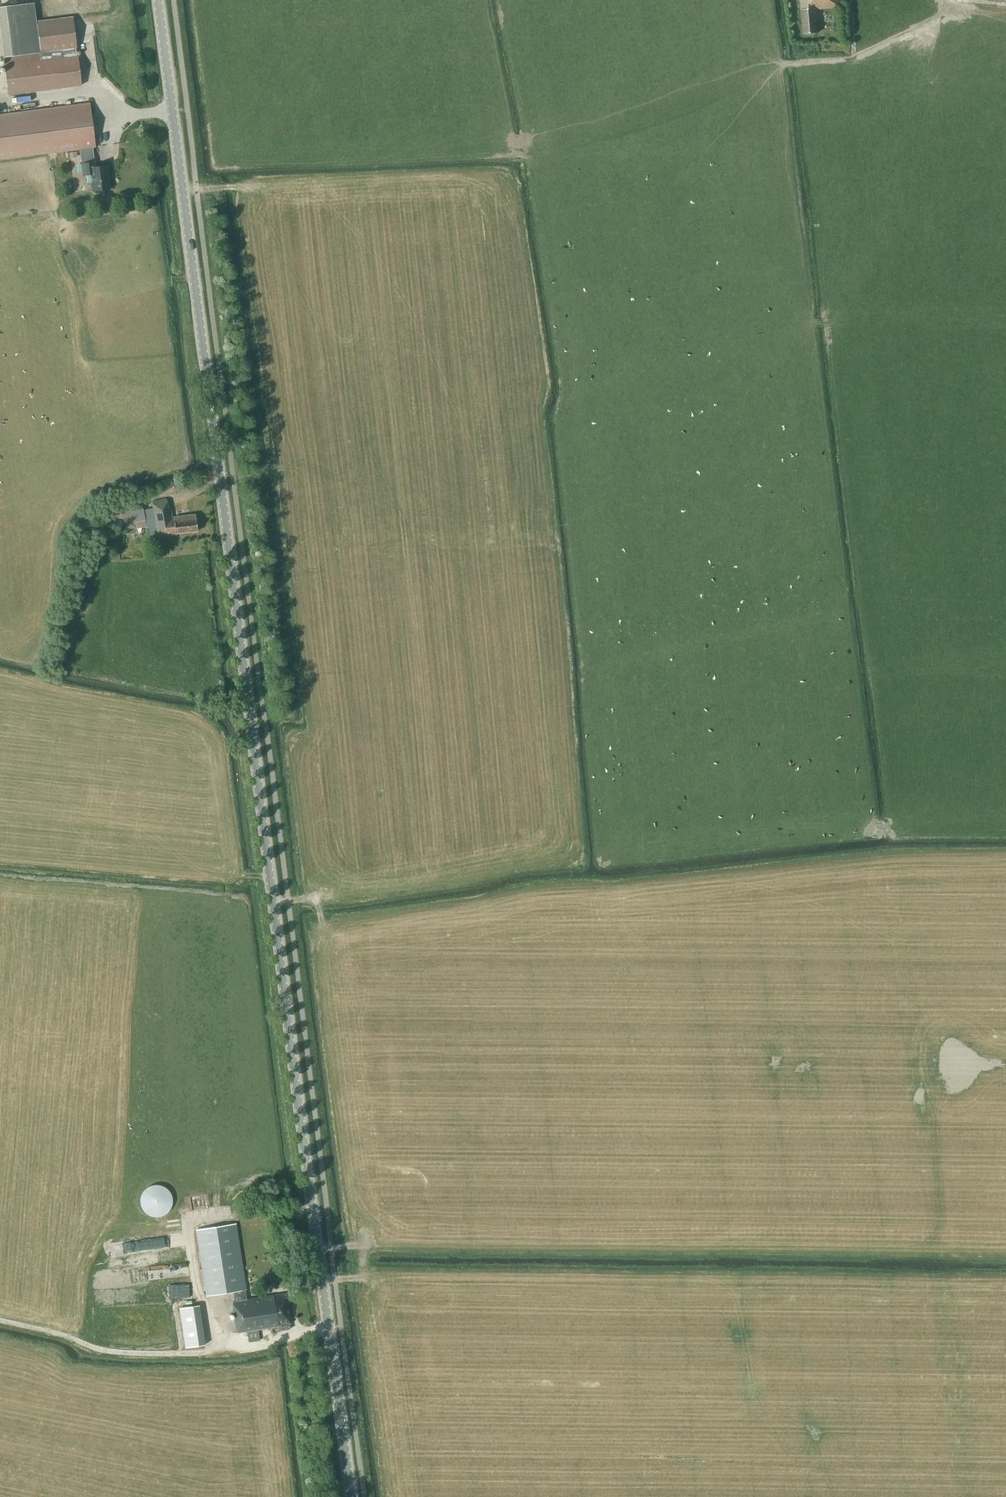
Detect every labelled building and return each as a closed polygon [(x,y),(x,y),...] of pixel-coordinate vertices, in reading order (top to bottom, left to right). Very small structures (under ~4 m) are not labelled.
[(803,34),(819,33),(817,8),(840,6),(839,0),(800,0),(803,34)] [(0,7),(0,23),(4,57),(40,53),(36,23),(33,3),(0,7)] [(40,53),(4,57),(5,65),(9,95),(81,85),(77,56),(76,56),(75,48),(76,48),(72,18),(36,23),(40,53)] [(95,167),(93,147),(95,147),(90,104),(0,116),(0,159),(57,152),(80,150),(83,175),(91,174),(93,191),(110,189),(109,177),(110,176),(108,165),(95,167)] [(200,486),(197,478),(174,485),(176,493),(200,486)] [(168,509),(166,499),(152,501),(159,538),(176,534),(176,533),(198,531),(196,514),(172,517),(171,509),(168,509)] [(134,522),(146,520),(142,504),(131,506),(131,508),(120,511),(121,520),(106,523),(108,530),(123,527),(123,530),(135,528),(134,522)] [(99,533),(104,540),(110,536),(105,529),(99,533)] [(170,1210),(173,1202),(172,1196),(168,1189),(160,1185),(150,1186),(143,1192),(140,1202),(142,1207),(146,1213),(152,1216),(158,1217),(160,1216),(165,1214),(170,1210)] [(260,1341),(259,1330),(279,1327),(279,1331),(290,1329),(289,1323),(291,1323),(286,1293),(247,1299),(245,1289),(246,1289),(236,1223),(196,1229),(206,1295),(233,1291),(235,1301),(233,1301),(238,1333),(248,1331),(249,1342),(260,1341)] [(205,1344),(205,1340),(199,1305),(180,1308),(186,1347),(205,1344)]
